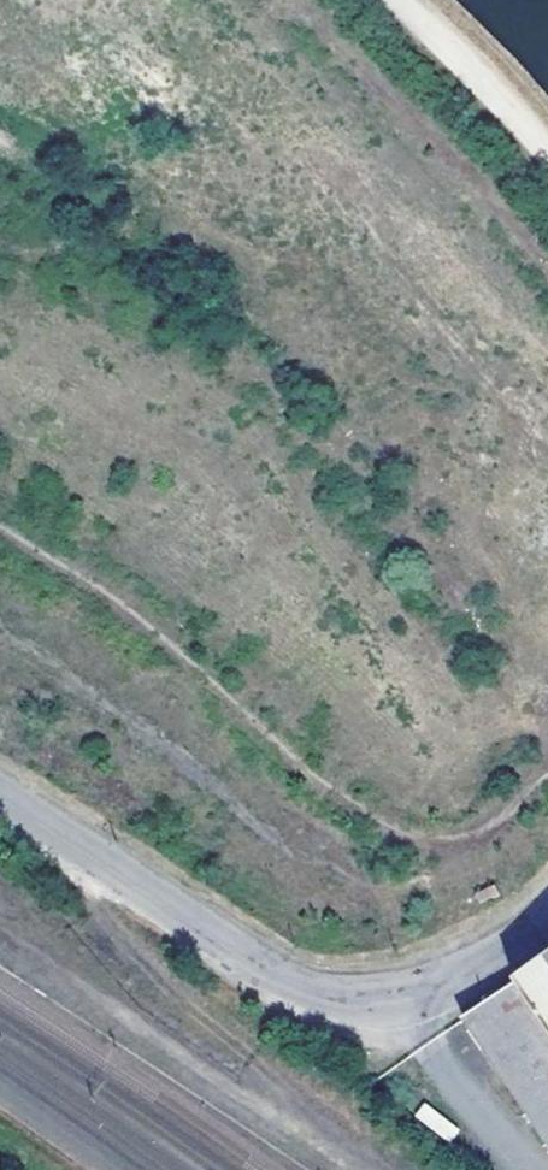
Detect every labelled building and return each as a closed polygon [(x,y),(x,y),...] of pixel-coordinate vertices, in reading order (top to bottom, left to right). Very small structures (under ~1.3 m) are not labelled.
[(513,985),(547,1035),(547,961),(513,985)] [(459,1025),(547,1149),(547,1040),(511,988),(459,1025)] [(424,1103),(415,1115),(448,1140),(458,1128),(424,1103)]
